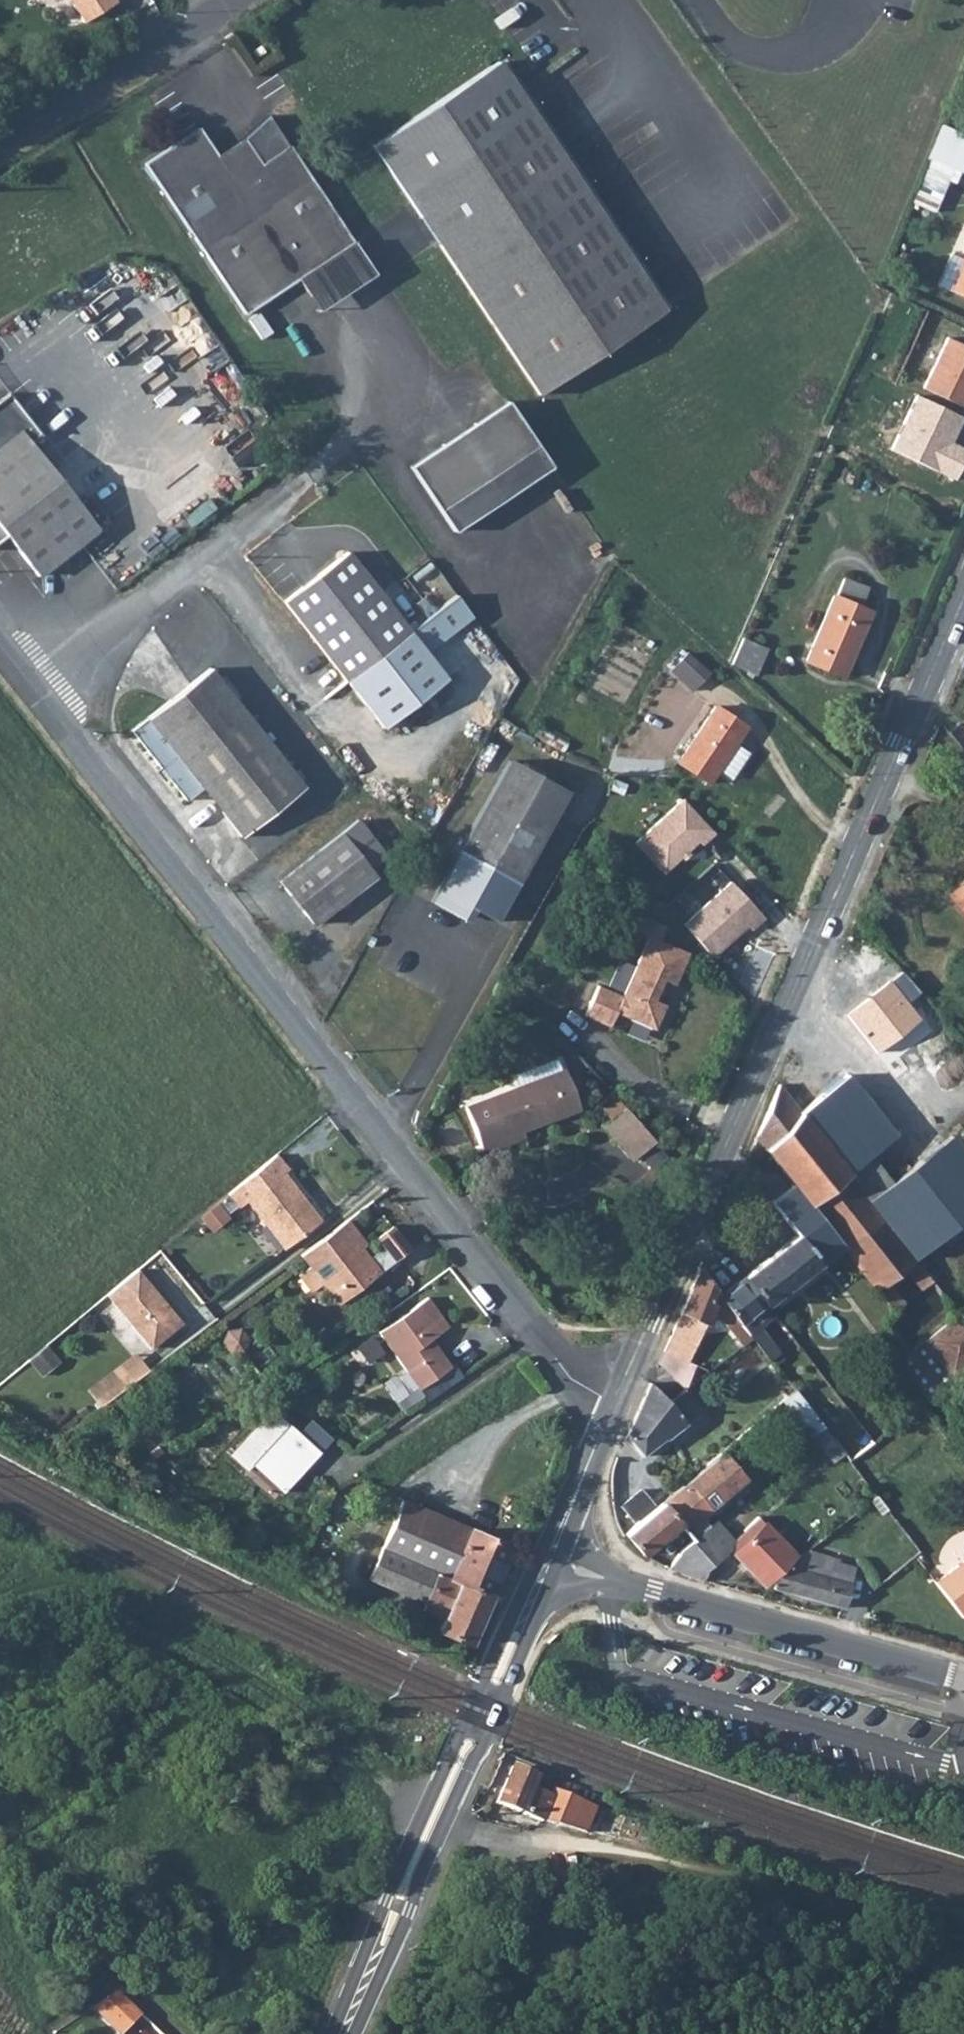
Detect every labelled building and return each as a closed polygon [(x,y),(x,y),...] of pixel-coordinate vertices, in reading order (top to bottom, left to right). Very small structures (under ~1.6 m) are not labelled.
[(82,19),(113,0),(69,0),(82,19)] [(254,55),(259,62),(266,58),(262,50),(254,55)] [(664,315),(496,66),(373,148),(539,398),(664,315)] [(246,141),(220,159),(202,132),(147,168),(245,317),(301,284),(354,248),(268,117),(246,141)] [(942,209),(950,181),(963,185),(963,133),(941,126),(919,203),(942,209)] [(373,278),(354,248),(301,284),(320,313),(373,278)] [(949,288),(963,295),(963,252),(949,288)] [(922,384),(963,404),(963,343),(946,334),(922,384)] [(950,443),(963,415),(916,394),(891,449),(954,478),(963,457),(963,449),(950,443)] [(100,533),(32,446),(42,438),(11,398),(0,407),(0,547),(8,540),(40,580),(100,533)] [(411,470),(454,530),(552,465),(508,407),(411,470)] [(350,688),(411,639),(349,559),(285,608),(350,688)] [(865,612),(855,607),(863,589),(839,578),(831,596),(828,595),(801,658),(837,675),(865,612)] [(460,600),(411,639),(350,688),(385,730),(488,647),(470,625),(476,620),(460,600)] [(764,646),(739,635),(725,670),(749,680),(764,646)] [(677,674),(698,695),(711,680),(691,659),(677,674)] [(241,840),(304,792),(211,672),(148,721),(241,840)] [(678,776),(710,796),(720,780),(732,787),(748,760),(735,753),(745,734),(714,717),(678,776)] [(521,880),(569,794),(510,761),(462,846),(521,880)] [(697,843),(701,846),(714,834),(682,800),(635,844),(663,875),(697,843)] [(375,880),(371,875),(387,862),(361,827),(280,886),(313,928),(375,880)] [(521,880),(462,846),(430,902),(467,923),(476,908),(498,920),(521,880)] [(682,925),(711,958),(747,926),(751,931),(764,920),(730,883),(682,925)] [(586,1015),(610,1026),(617,1012),(654,1029),(665,1006),(654,1001),(664,980),(674,984),(687,954),(649,937),(622,997),(598,988),(586,1015)] [(507,1138),(579,1106),(562,1069),(490,1102),(507,1138)] [(915,1259),(939,1239),(963,1219),(963,1130),(955,1137),(951,1134),(891,1182),(868,1199),(845,1169),(868,1152),(894,1133),(845,1073),(798,1110),(778,1084),(755,1137),(793,1186),(841,1247),(876,1290),(887,1281),(904,1268),(915,1259)] [(603,1124),(634,1158),(655,1139),(624,1105),(603,1124)] [(845,1169),(868,1199),(891,1182),(868,1152),(845,1169)] [(233,1208),(240,1203),(278,1251),(316,1221),(277,1172),(282,1168),(270,1155),(222,1195),(233,1208)] [(841,1247),(793,1186),(771,1203),(797,1236),(746,1275),(769,1306),(841,1247)] [(352,1242),(357,1238),(344,1221),(297,1257),(306,1267),(295,1276),(308,1293),(319,1285),(335,1306),(407,1252),(390,1228),(375,1239),(382,1248),(367,1260),(360,1251),(352,1242)] [(951,1304),(958,1312),(963,1307),(963,1270),(939,1239),(915,1259),(934,1282),(951,1304)] [(915,1259),(904,1268),(923,1291),(934,1282),(915,1259)] [(712,1297),(716,1289),(699,1267),(662,1351),(688,1363),(715,1299),(712,1297)] [(134,1269),(103,1295),(147,1348),(178,1323),(134,1269)] [(746,1275),(720,1295),(754,1338),(773,1362),(783,1354),(754,1317),(769,1306),(746,1275)] [(876,1290),(894,1313),(906,1304),(887,1281),(876,1290)] [(380,1331),(420,1388),(451,1367),(453,1363),(444,1349),(436,1348),(430,1340),(451,1325),(431,1296),(380,1331)] [(924,1340),(939,1359),(955,1380),(963,1373),(963,1337),(950,1319),(924,1340)] [(688,1363),(662,1351),(657,1363),(674,1379),(685,1389),(707,1371),(688,1363)] [(87,1393),(99,1408),(147,1372),(134,1356),(87,1393)] [(955,1380),(939,1359),(913,1380),(928,1400),(955,1380)] [(671,1403),(668,1401),(648,1383),(626,1435),(643,1456),(666,1436),(668,1439),(701,1411),(685,1391),(671,1403)] [(795,1391),(784,1401),(815,1439),(826,1430),(795,1391)] [(297,1435),(268,1411),(230,1456),(281,1500),(333,1440),(310,1421),(297,1435)] [(738,1439),(624,1532),(641,1550),(646,1554),(682,1526),(695,1541),(711,1528),(709,1526),(708,1522),(708,1518),(709,1514),(741,1485),(745,1489),(750,1485),(737,1469),(753,1455),(738,1439)] [(374,1543),(384,1548),(372,1577),(427,1603),(424,1609),(441,1617),(436,1628),(471,1642),(513,1547),(404,1501),(402,1505),(397,1502),(386,1525),(383,1523),(374,1543)] [(695,1541),(685,1550),(669,1569),(707,1579),(711,1569),(735,1546),(716,1523),(711,1528),(695,1541)] [(764,1584),(794,1554),(766,1525),(735,1555),(764,1584)] [(374,1543),(361,1572),(372,1577),(384,1548),(374,1543)] [(775,1588),(846,1609),(859,1571),(838,1564),(839,1559),(807,1550),(771,1577),(770,1581),(775,1588)] [(963,1607),(963,1560),(941,1579),(963,1607)] [(962,1619),(963,1617),(963,1607),(941,1579),(935,1584),(962,1619)] [(549,1822),(580,1830),(590,1805),(546,1787),(543,1795),(526,1789),(530,1776),(503,1765),(490,1802),(520,1813),(549,1822)] [(125,1987),(99,2008),(119,2033),(129,2033),(131,2032),(133,2033),(161,2033),(125,1987)]
